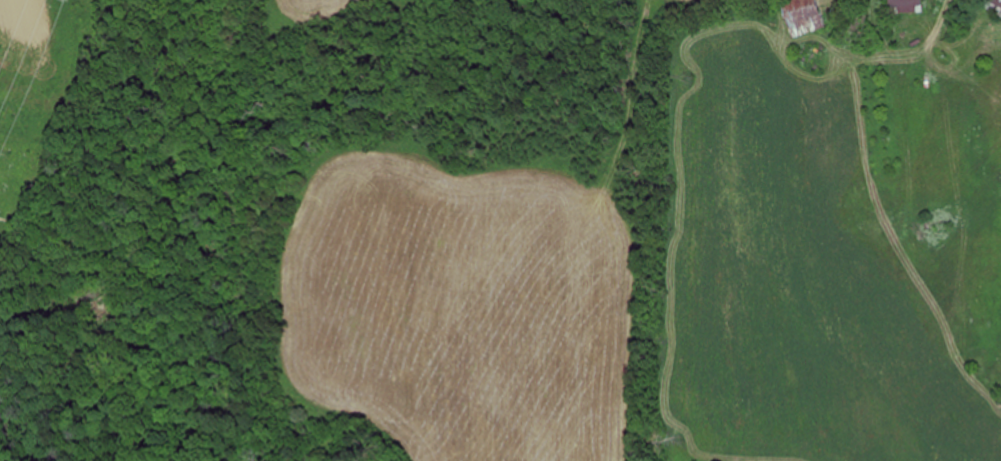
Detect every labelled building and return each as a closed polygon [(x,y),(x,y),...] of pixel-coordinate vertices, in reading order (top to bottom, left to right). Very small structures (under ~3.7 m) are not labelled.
[(787,37),(826,30),(821,0),(780,0),(787,37)] [(920,14),(920,0),(887,0),(888,14),(920,14)] [(1000,18),(1000,0),(977,0),(975,4),(1000,18)]
